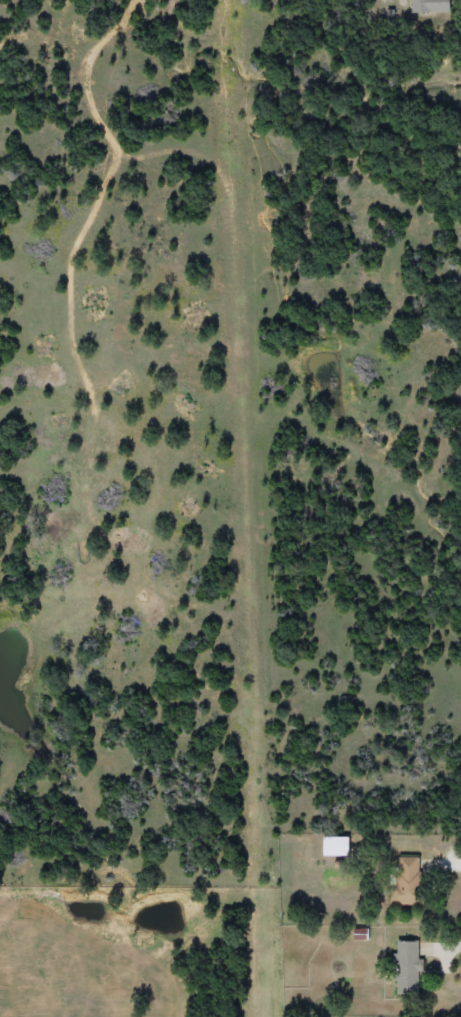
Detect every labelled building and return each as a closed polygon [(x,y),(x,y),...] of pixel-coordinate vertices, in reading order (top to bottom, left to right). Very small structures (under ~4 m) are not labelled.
[(408,13),(408,0),(447,0),(447,13),(408,13)] [(318,856),(318,837),(350,837),(350,856),(318,856)] [(417,905),(390,905),(390,857),(417,857),(417,905)] [(417,940),(417,995),(392,995),(392,940),(417,940)]
